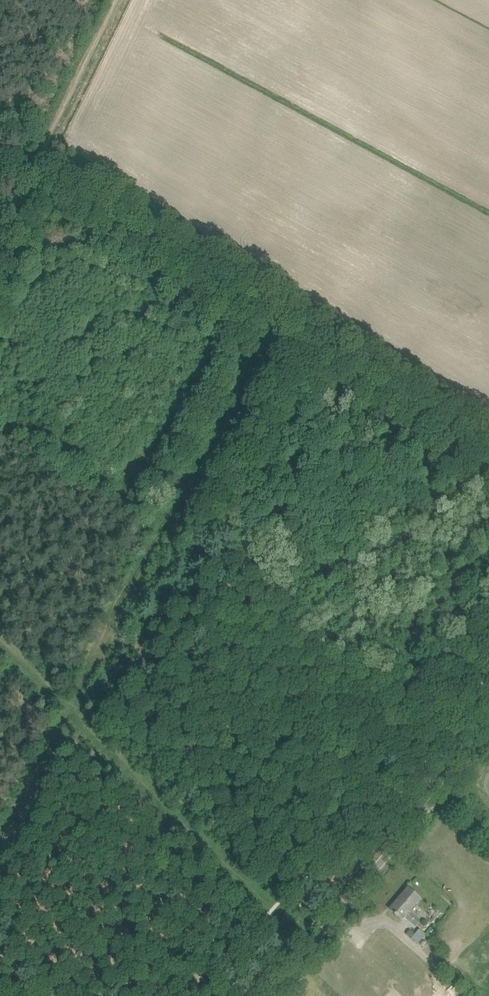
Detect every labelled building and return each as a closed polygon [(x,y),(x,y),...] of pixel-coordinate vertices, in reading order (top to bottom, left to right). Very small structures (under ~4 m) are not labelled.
[(404,916),(414,925),(419,920),(409,911),(420,898),(408,888),(389,909),(402,919),(404,916)]
